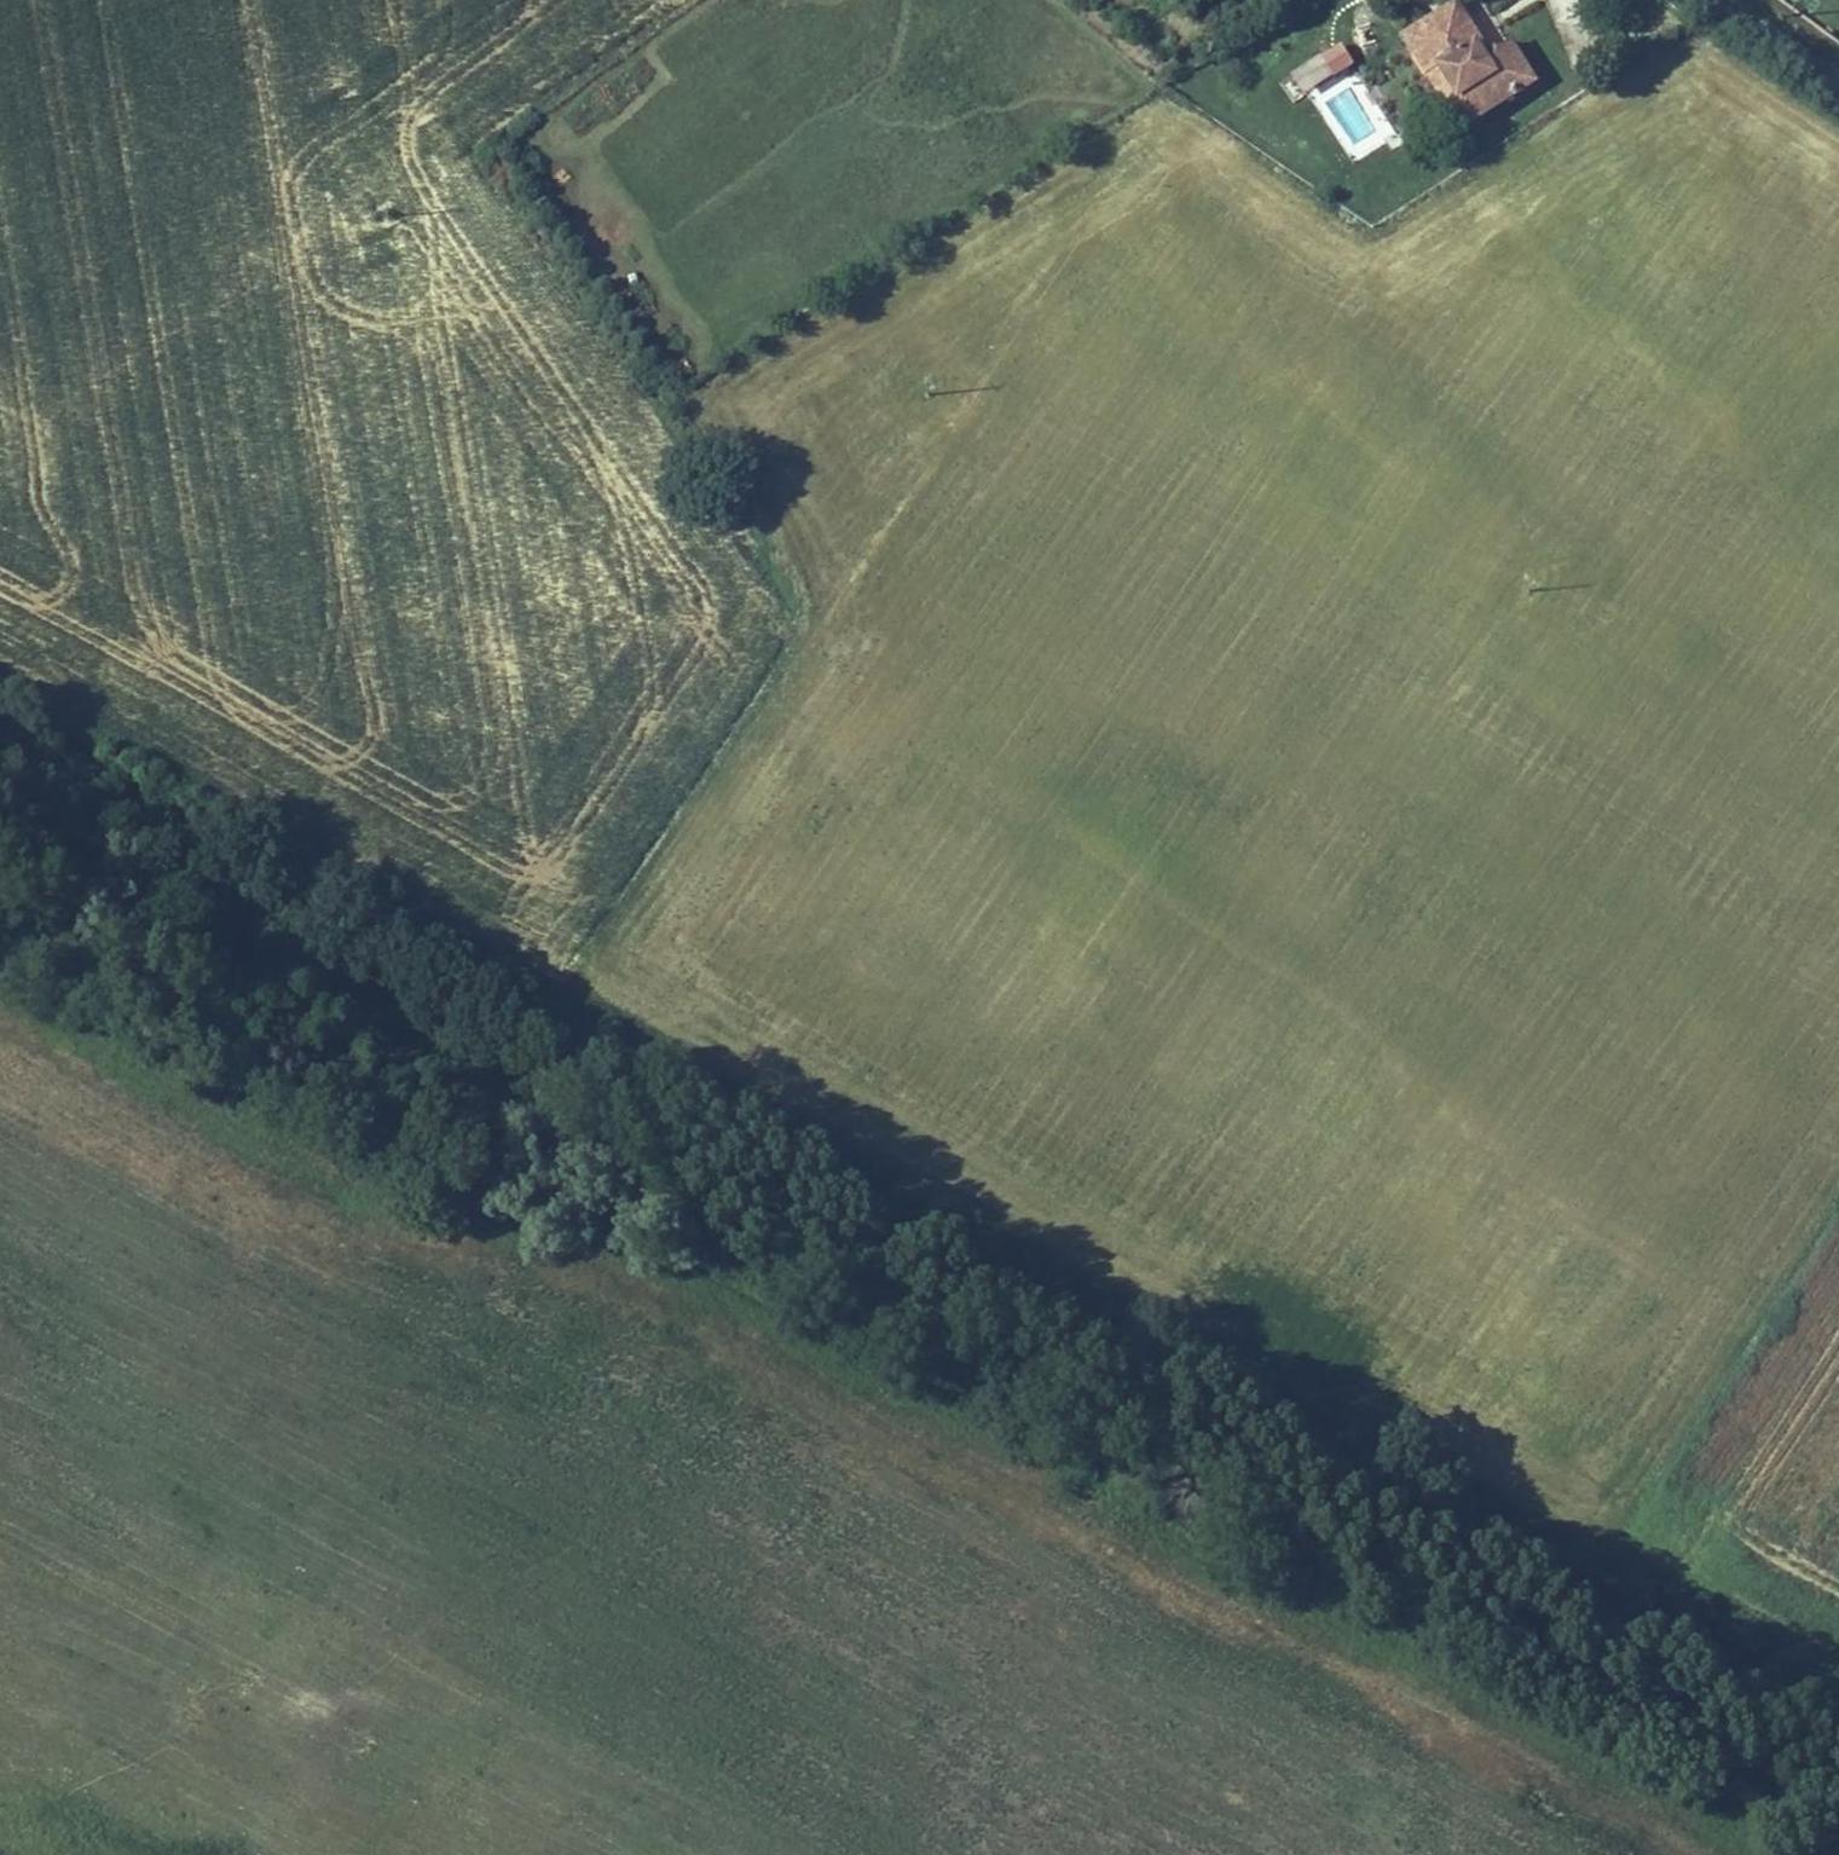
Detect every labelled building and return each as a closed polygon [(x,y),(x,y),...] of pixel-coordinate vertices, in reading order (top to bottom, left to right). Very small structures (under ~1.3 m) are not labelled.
[(1453,97),(1471,123),(1542,76),(1516,38),(1497,52),(1492,55),(1483,42),(1488,39),(1463,2),(1443,15),(1451,26),(1430,40),(1464,90),(1453,97)] [(1443,15),(1412,36),(1453,97),(1464,90),(1430,40),(1451,26),(1443,15)] [(1488,39),(1483,42),(1492,55),(1497,52),(1488,39)] [(1331,76),(1353,63),(1341,42),(1318,55),(1331,76)]
